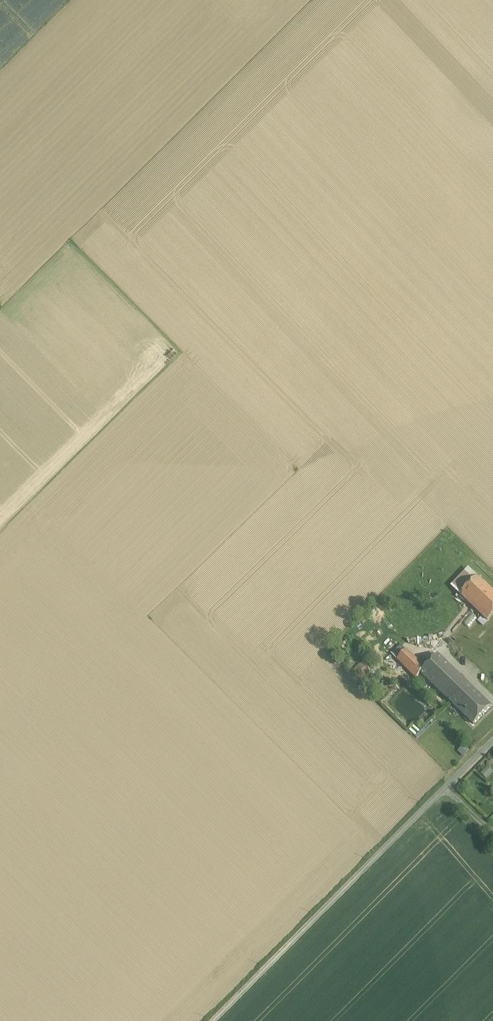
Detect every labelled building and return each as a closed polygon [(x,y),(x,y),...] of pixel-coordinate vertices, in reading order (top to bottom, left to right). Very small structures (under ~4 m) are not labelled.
[(478,577),(460,595),(487,621),(492,615),(492,591),(478,577)] [(406,649),(401,644),(392,653),(397,658),(406,649)] [(397,658),(396,659),(416,678),(421,673),(426,668),(406,649),(397,658)] [(463,679),(438,655),(426,668),(421,673),(452,703),(470,685),(463,679)] [(471,671),(463,679),(470,685),(477,677),(471,671)] [(491,706),(470,685),(452,703),(474,724),(491,706)] [(486,778),(492,771),(488,766),(482,773),(486,778)]
